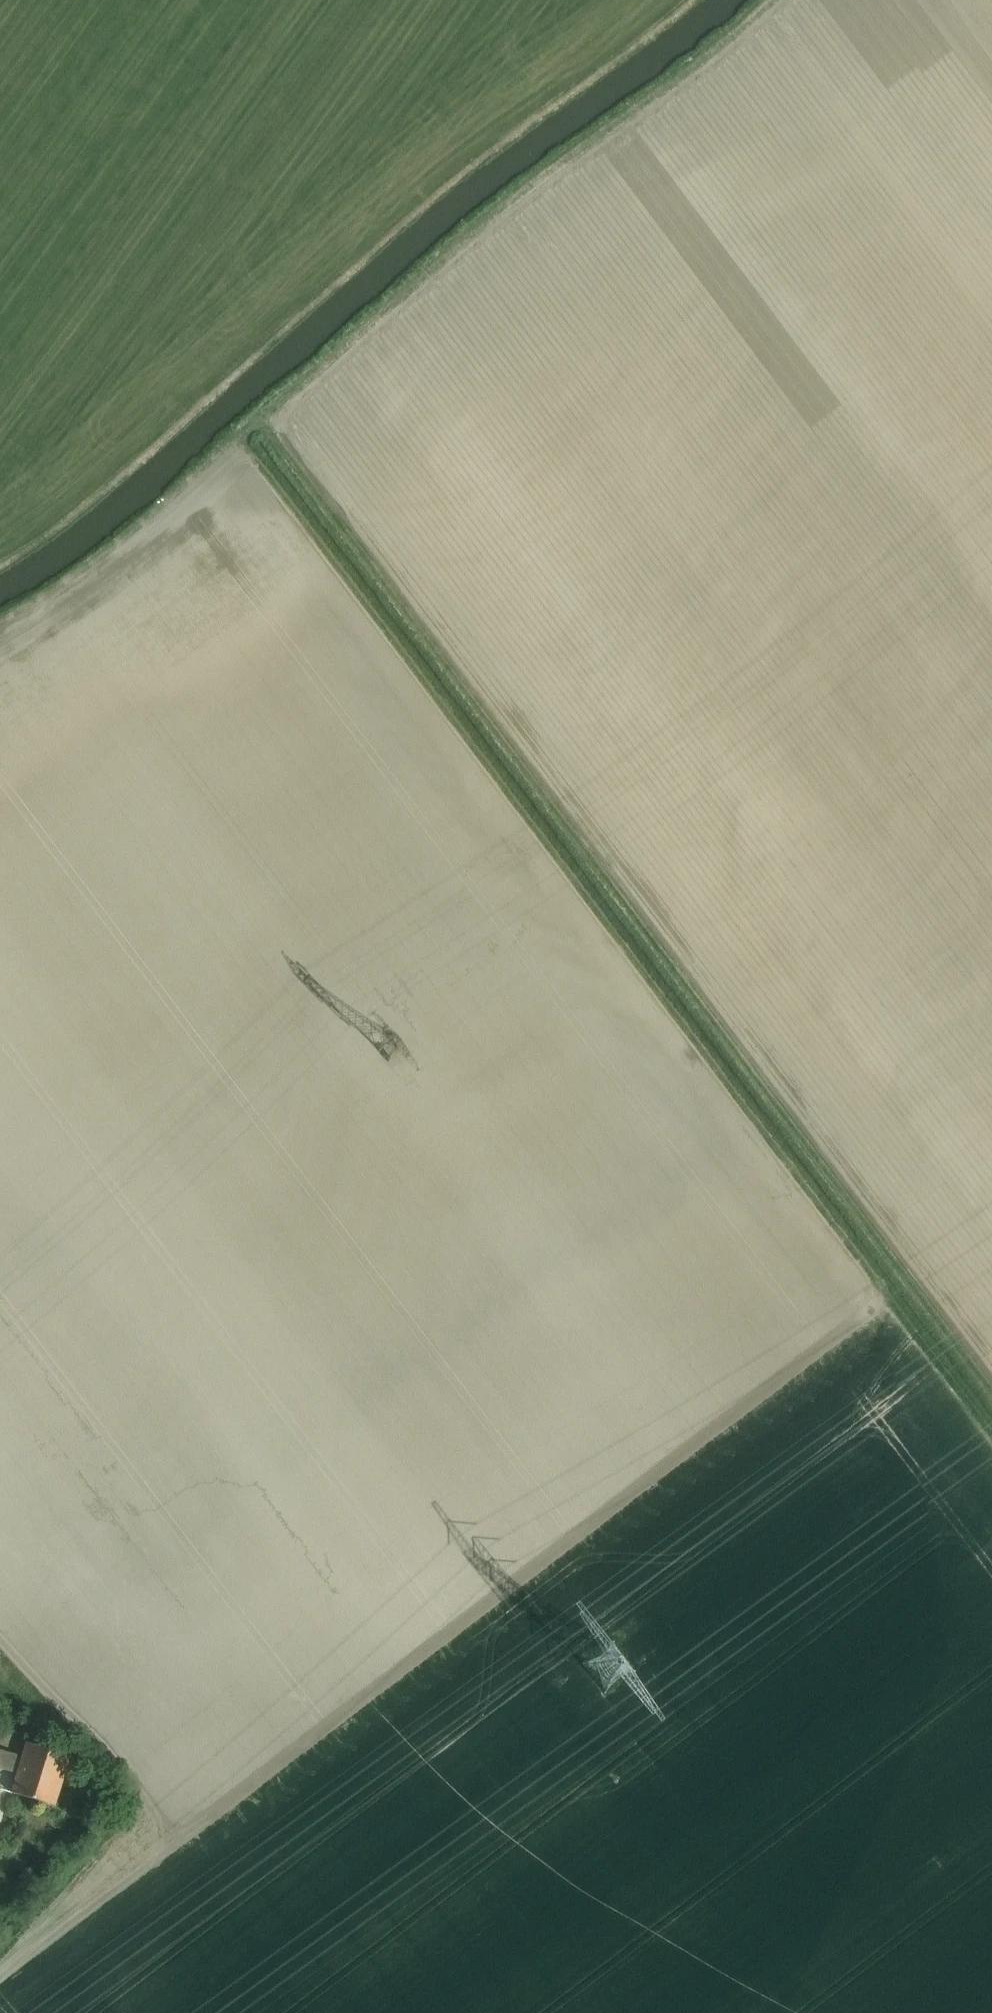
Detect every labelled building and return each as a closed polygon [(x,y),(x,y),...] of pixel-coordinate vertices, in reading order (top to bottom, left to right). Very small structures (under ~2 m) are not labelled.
[(0,1748),(0,1768),(16,1772),(10,1791),(54,1804),(66,1763),(69,1753),(25,1740),(21,1754),(0,1748)]
